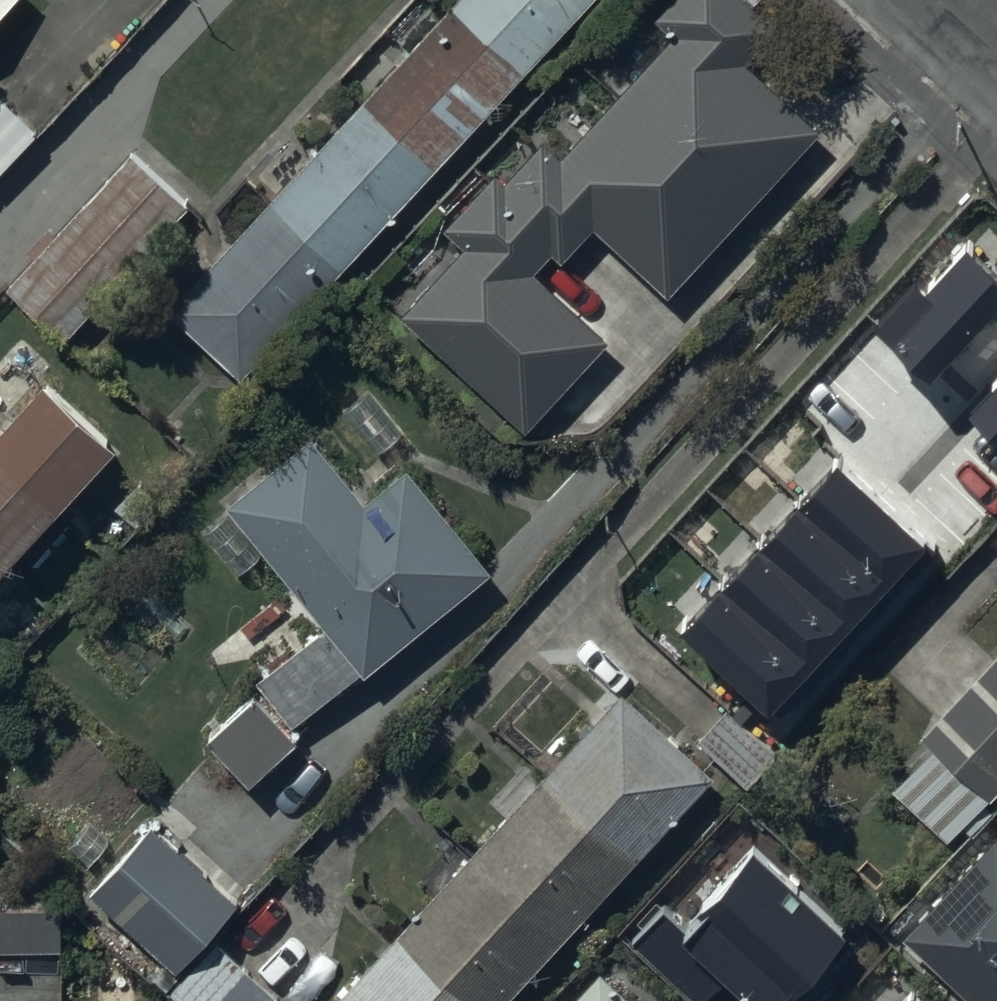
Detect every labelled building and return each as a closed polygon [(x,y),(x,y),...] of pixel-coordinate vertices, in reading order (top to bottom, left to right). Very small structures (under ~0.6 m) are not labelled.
[(14,0),(0,0),(0,14),(14,0)] [(169,309),(242,376),(593,0),(458,0),(169,309)] [(751,0),(670,0),(658,14),(676,31),(562,155),(544,138),(505,180),(496,172),(445,228),(465,246),(404,313),(528,426),(609,338),(533,270),(552,250),(565,262),(595,228),(670,295),(823,128),(748,60),(780,26),(751,0)] [(40,126),(0,86),(0,166),(40,126)] [(132,154),(8,288),(64,339),(188,205),(132,154)] [(880,332),(929,376),(996,302),(996,270),(965,240),(880,332)] [(48,375),(0,427),(0,569),(119,439),(48,375)] [(970,415),(996,439),(996,385),(970,415)] [(367,499),(312,432),(227,502),(327,624),(259,680),(295,724),(362,669),(366,674),(495,568),(410,464),(367,499)] [(836,461),(681,630),(773,714),(929,546),(836,461)] [(923,736),(989,797),(996,788),(996,657),(923,736)] [(622,690),(335,1000),(506,1000),(715,775),(622,690)] [(727,708),(700,739),(749,782),(776,751),(727,708)] [(239,902),(154,824),(93,891),(178,968),(239,902)] [(690,926),(665,902),(629,941),(693,1000),(706,1000),(730,975),(758,1000),(777,1000),(787,990),(792,995),(851,932),(757,844),(700,905),(705,910),(690,926)] [(903,941),(965,1000),(996,1000),(996,844),(903,941)] [(62,899),(0,896),(0,963),(59,966),(62,899)] [(173,991),(184,1000),(285,1000),(219,941),(173,991)] [(601,970),(573,1000),(636,1000),(601,970)]
